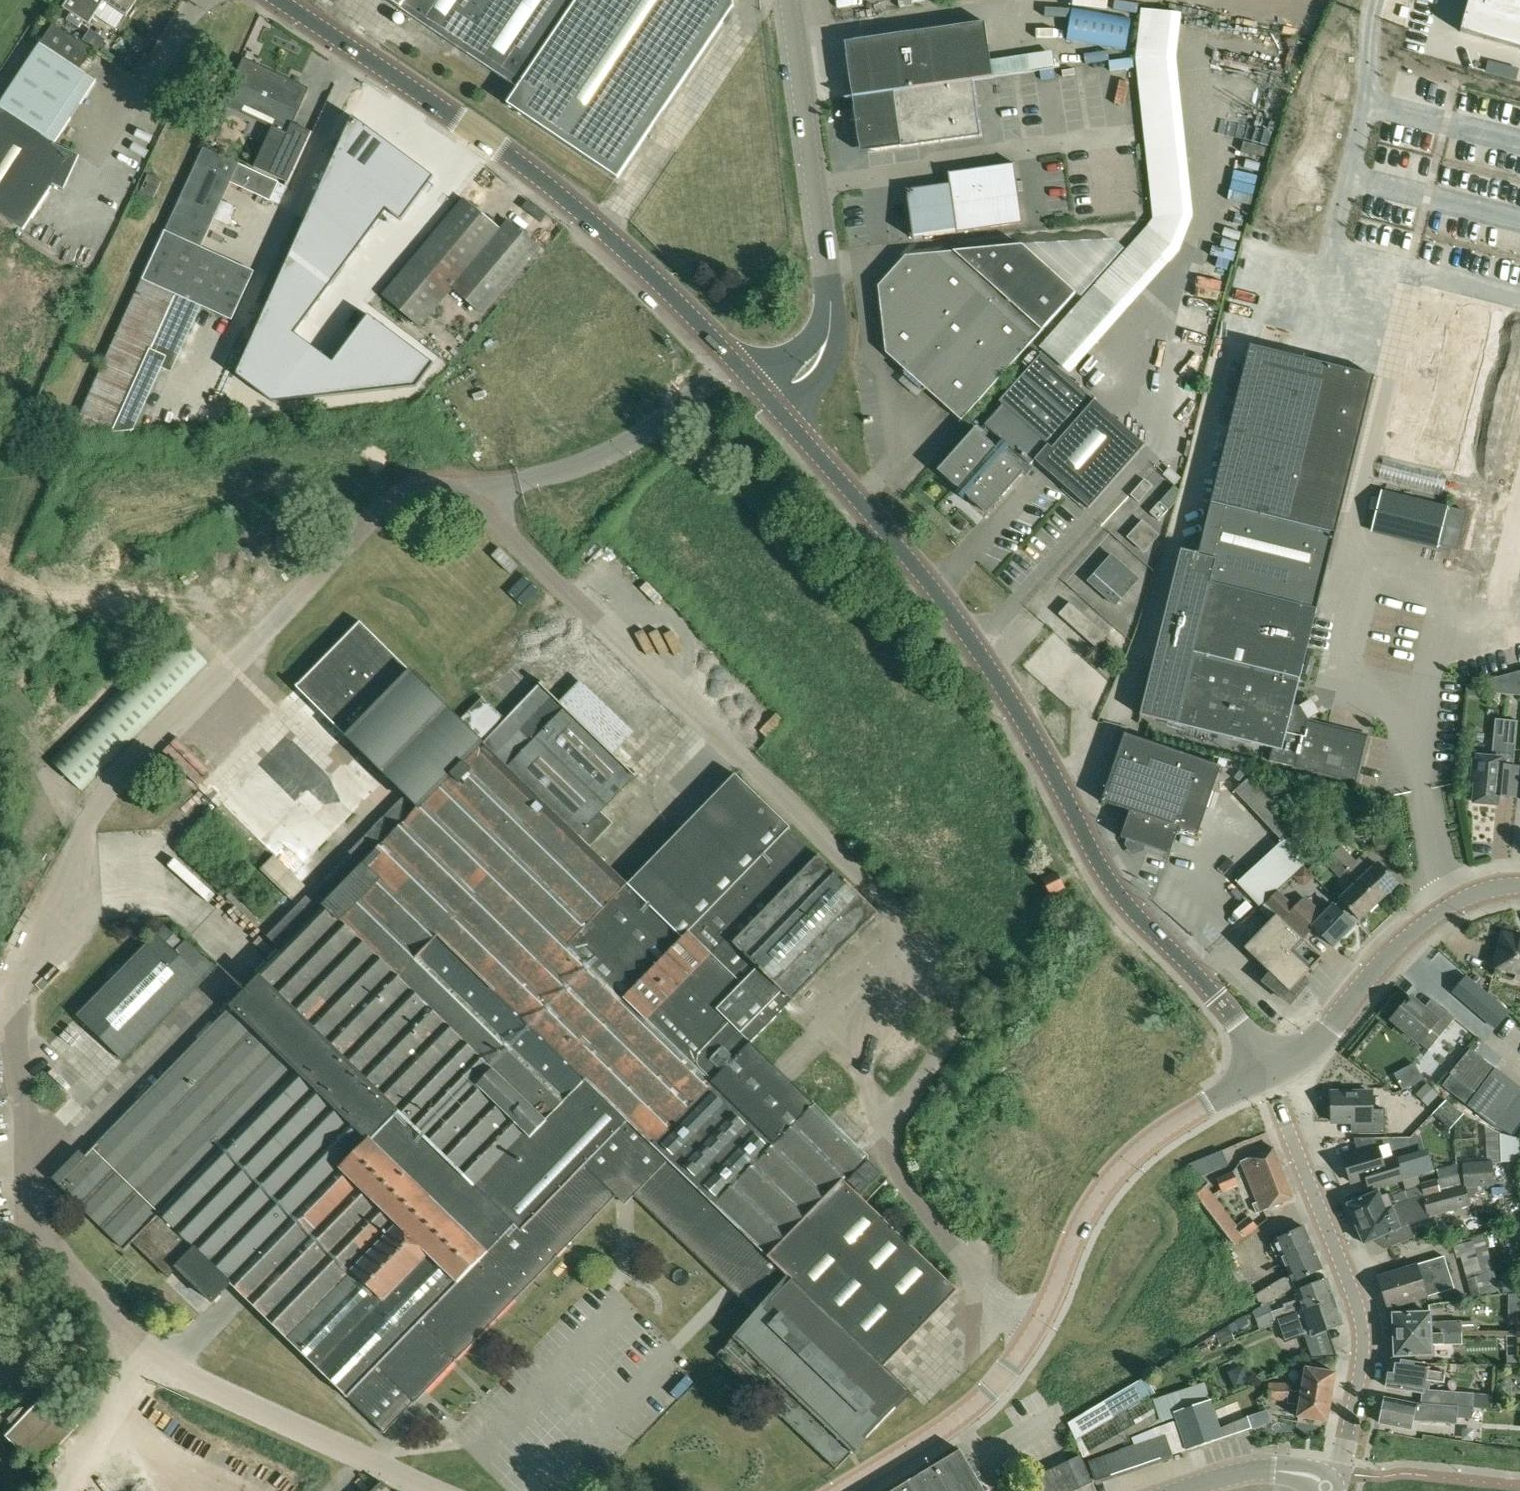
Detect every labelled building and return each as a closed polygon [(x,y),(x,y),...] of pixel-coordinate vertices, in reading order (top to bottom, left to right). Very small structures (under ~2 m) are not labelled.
[(64,5),(90,23),(105,0),(67,0),(64,5)] [(127,14),(136,0),(105,0),(127,14)] [(734,6),(734,0),(390,0),(518,87),(507,103),(617,179),(734,6)] [(1460,31),(1519,49),(1519,0),(1470,0),(1460,31)] [(1068,38),(1126,49),(1131,18),(1073,8),(1068,38)] [(845,41),(853,96),(994,76),(986,21),(845,41)] [(24,229),(72,155),(54,143),(96,79),(81,69),(94,50),(53,23),(0,105),(0,213),(24,229)] [(1043,81),(1063,79),(1061,52),(1041,53),(1043,81)] [(224,104),(273,126),(255,166),(289,182),(312,131),(293,122),(301,105),(290,100),(298,83),(245,58),(224,104)] [(982,135),(974,80),(994,77),(994,76),(853,96),(861,152),(982,135)] [(434,179),(352,118),(222,408),(404,389),(425,361),(366,317),(331,363),(294,335),(387,212),(401,222),(434,179)] [(204,148),(163,237),(145,278),(202,305),(232,318),(254,271),(201,246),(231,181),(270,199),(278,182),(204,148)] [(951,182),(907,189),(914,238),(1024,222),(1015,162),(949,172),(951,182)] [(482,313),(539,245),(508,220),(501,228),(464,198),(383,295),(421,326),(453,288),(482,313)] [(962,420),(1043,329),(1076,292),(1023,244),(906,255),(879,285),(886,352),(962,420)] [(1211,281),(1233,274),(1231,266),(1209,273),(1211,281)] [(143,277),(73,437),(132,433),(160,368),(171,373),(202,305),(145,278),(143,277)] [(1370,477),(1515,513),(1519,492),(1519,325),(1415,299),(1370,477)] [(1293,705),(1375,376),(1251,345),(1200,550),(1176,549),(1133,722),(1174,732),(1176,723),(1273,747),(1270,760),(1357,782),(1368,735),(1307,720),(1318,711),(1311,700),(1301,706),(1293,705)] [(979,431),(942,473),(959,489),(956,492),(963,498),(966,495),(983,510),(1002,490),(1005,493),(1024,472),(1027,475),(1034,466),(1031,464),(1035,460),(1088,508),(1144,445),(1041,354),(1024,373),(1000,400),(1003,404),(985,424),(987,427),(982,433),(979,431)] [(1152,505),(1163,486),(1152,479),(1141,498),(1152,505)] [(1173,486),(1160,502),(1151,512),(1159,520),(1169,509),(1175,503),(1178,491),(1173,486)] [(1382,490),(1371,532),(1438,548),(1439,547),(1457,551),(1467,513),(1448,508),(1449,506),(1382,490)] [(1128,536),(1145,551),(1159,535),(1143,520),(1128,536)] [(1089,581),(1116,604),(1139,578),(1112,554),(1089,581)] [(604,572),(595,586),(604,593),(614,579),(604,572)] [(1088,618),(1081,611),(1070,601),(1059,614),(1096,646),(1107,634),(1088,618)] [(201,785),(232,815),(293,752),(318,777),(351,742),(358,749),(405,795),(413,802),(453,760),(530,834),(436,931),(714,1200),(812,1099),(831,1117),(862,1084),(785,1009),(880,911),(816,850),(725,944),(696,916),(680,932),(628,882),(591,846),(461,720),(359,622),(201,785)] [(82,790),(209,661),(177,630),(50,759),(82,790)] [(1509,693),(1519,694),(1519,670),(1511,672),(1509,693)] [(541,683),(507,718),(484,697),(461,720),(591,846),(614,823),(601,811),(636,775),(614,754),(635,732),(582,680),(561,702),(541,683)] [(1474,802),(1497,804),(1500,775),(1513,777),(1518,720),(1496,718),(1492,757),(1479,756),(1478,760),(1475,759),(1473,782),(1476,783),(1474,802)] [(1222,766),(1125,733),(1102,801),(1130,811),(1121,837),(1171,854),(1180,827),(1199,834),(1222,766)] [(178,1266),(213,1300),(231,1282),(388,1435),(628,1189),(756,1313),(792,1276),(770,1255),(714,1200),(436,931),(530,834),(453,760),(413,802),(405,795),(384,817),(367,801),(383,785),(352,755),(358,749),(351,742),(318,777),(293,752),(232,815),(293,874),(356,810),(374,827),(269,936),(281,948),(256,973),(260,977),(87,1156),(80,1150),(78,1152),(70,1143),(47,1167),(56,1175),(53,1178),(60,1184),(59,1185),(125,1249),(134,1240),(170,1275),(178,1266)] [(736,772),(628,882),(680,932),(696,916),(725,944),(816,850),(736,772)] [(1348,870),(1359,882),(1378,902),(1398,883),(1379,863),(1376,865),(1365,853),(1357,861),(1347,850),(1349,848),(1345,844),(1343,845),(1331,832),(1321,842),(1333,854),(1348,870)] [(1340,878),(1348,870),(1333,854),(1324,862),(1340,878)] [(1051,893),(1065,886),(1058,872),(1044,880),(1051,893)] [(1360,919),(1378,902),(1359,882),(1341,899),(1360,919)] [(1278,912),(1303,937),(1304,938),(1315,927),(1334,945),(1354,924),(1334,905),(1324,915),(1305,897),(1295,907),(1277,890),(1266,901),(1278,912)] [(1265,981),(1291,1003),(1307,983),(1302,979),(1323,957),(1277,913),(1244,947),(1271,973),(1265,981)] [(126,1059),(216,967),(187,939),(183,943),(166,926),(81,1013),(126,1059)] [(1504,934),(1496,966),(1519,973),(1519,938),(1504,934)] [(1452,992),(1495,1029),(1509,1012),(1466,975),(1452,992)] [(1446,1010),(1438,1019),(1411,996),(1392,1019),(1428,1050),(1455,1019),(1446,1010)] [(1478,1055),(1458,1081),(1476,1095),(1495,1068),(1478,1055)] [(1467,1106),(1496,1127),(1519,1095),(1519,1088),(1495,1068),(1467,1106)] [(1452,1076),(1443,1087),(1467,1106),(1476,1095),(1458,1081),(1452,1076)] [(1359,1134),(1385,1134),(1385,1109),(1373,1109),(1373,1093),(1332,1093),(1332,1121),(1359,1121),(1359,1134)] [(812,1099),(714,1200),(770,1255),(844,1179),(869,1154),(831,1117),(812,1099)] [(1440,1114),(1459,1131),(1473,1115),(1454,1099),(1440,1114)] [(1501,1162),(1519,1161),(1519,1139),(1501,1134),(1501,1162)] [(1375,1176),(1379,1187),(1423,1174),(1417,1154),(1397,1160),(1396,1156),(1383,1160),(1378,1145),(1344,1155),(1352,1183),(1375,1176)] [(1254,1203),(1257,1212),(1294,1198),(1274,1147),(1242,1160),(1257,1200),(1254,1203)] [(882,1173),(868,1159),(848,1180),(862,1194),(882,1173)] [(1493,1161),(1462,1163),(1463,1164),(1465,1185),(1441,1191),(1424,1196),(1410,1200),(1356,1223),(1364,1243),(1401,1228),(1400,1228),(1409,1224),(1410,1224),(1410,1225),(1430,1216),(1468,1206),(1466,1199),(1485,1197),(1485,1187),(1495,1186),(1493,1161)] [(1437,1171),(1439,1178),(1441,1191),(1465,1185),(1463,1164),(1437,1171)] [(1223,1192),(1240,1185),(1234,1171),(1217,1178),(1223,1192)] [(1439,1178),(1421,1183),(1421,1184),(1424,1196),(1441,1191),(1439,1178)] [(959,1290),(844,1179),(770,1255),(792,1276),(885,1366),(959,1290)] [(1424,1196),(1421,1184),(1405,1189),(1405,1190),(1382,1200),(1379,1192),(1349,1204),(1356,1223),(1410,1200),(1424,1196)] [(1258,1228),(1250,1217),(1237,1226),(1246,1237),(1258,1228)] [(1275,1240),(1275,1241),(1270,1244),(1276,1257),(1281,1255),(1284,1261),(1314,1247),(1304,1226),(1275,1240)] [(1461,1257),(1472,1297),(1500,1291),(1485,1237),(1453,1246),(1456,1257),(1461,1257)] [(1293,1280),(1323,1268),(1314,1247),(1284,1261),(1290,1275),(1293,1280)] [(1388,1309),(1455,1288),(1444,1256),(1378,1277),(1388,1309)] [(1262,1306),(1296,1286),(1293,1280),(1290,1275),(1255,1295),(1262,1306)] [(885,1366),(792,1276),(756,1313),(733,1336),(853,1452),(911,1391),(885,1366)] [(1278,1318),(1303,1310),(1334,1298),(1328,1280),(1297,1290),(1300,1299),(1285,1304),(1285,1307),(1272,1311),(1275,1320),(1279,1319),(1278,1318)] [(1509,1295),(1509,1308),(1519,1308),(1519,1295),(1509,1295)] [(1304,1335),(1328,1329),(1343,1324),(1334,1298),(1303,1310),(1278,1318),(1279,1319),(1286,1340),(1304,1335)] [(1394,1314),(1395,1335),(1461,1333),(1461,1321),(1430,1323),(1430,1313),(1394,1314)] [(1431,1345),(1462,1344),(1461,1333),(1395,1335),(1395,1356),(1431,1354),(1431,1345)] [(853,1452),(733,1336),(716,1353),(781,1416),(837,1469),(853,1452)] [(1421,1401),(1441,1404),(1488,1408),(1489,1395),(1474,1394),(1474,1393),(1423,1389),(1425,1381),(1445,1384),(1446,1373),(1426,1370),(1427,1365),(1392,1359),(1391,1370),(1389,1370),(1387,1387),(1422,1392),(1421,1401)] [(1306,1367),(1301,1392),(1332,1397),(1336,1372),(1306,1367)] [(1146,1376),(1068,1423),(1076,1439),(1156,1393),(1146,1376)] [(1206,1382),(1166,1395),(1171,1413),(1175,1412),(1211,1399),(1206,1382)] [(1270,1383),(1270,1391),(1289,1391),(1289,1383),(1270,1383)] [(1270,1391),(1270,1399),(1288,1399),(1289,1399),(1289,1391),(1270,1391)] [(1288,1399),(1288,1403),(1300,1405),(1298,1417),(1328,1422),(1332,1397),(1301,1392),(1289,1391),(1289,1399),(1288,1399)] [(39,1467),(80,1425),(47,1393),(7,1435),(39,1467)] [(1472,1418),(1473,1407),(1441,1404),(1421,1401),(1421,1403),(1417,1402),(1417,1404),(1385,1397),(1380,1423),(1412,1429),(1414,1420),(1457,1424),(1458,1417),(1472,1418)] [(1088,1460),(1096,1481),(1173,1454),(1173,1453),(1187,1448),(1188,1450),(1223,1438),(1211,1399),(1175,1412),(1177,1420),(1123,1441),(1125,1447),(1088,1460)] [(15,1427),(27,1414),(20,1407),(8,1420),(15,1427)] [(1220,1428),(1223,1438),(1252,1428),(1248,1416),(1220,1428)] [(961,1450),(893,1490),(986,1490),(961,1450)] [(1028,1480),(1033,1490),(1072,1490),(1093,1481),(1081,1456),(1028,1480)] [(383,1480),(372,1490),(393,1490),(383,1480)]
